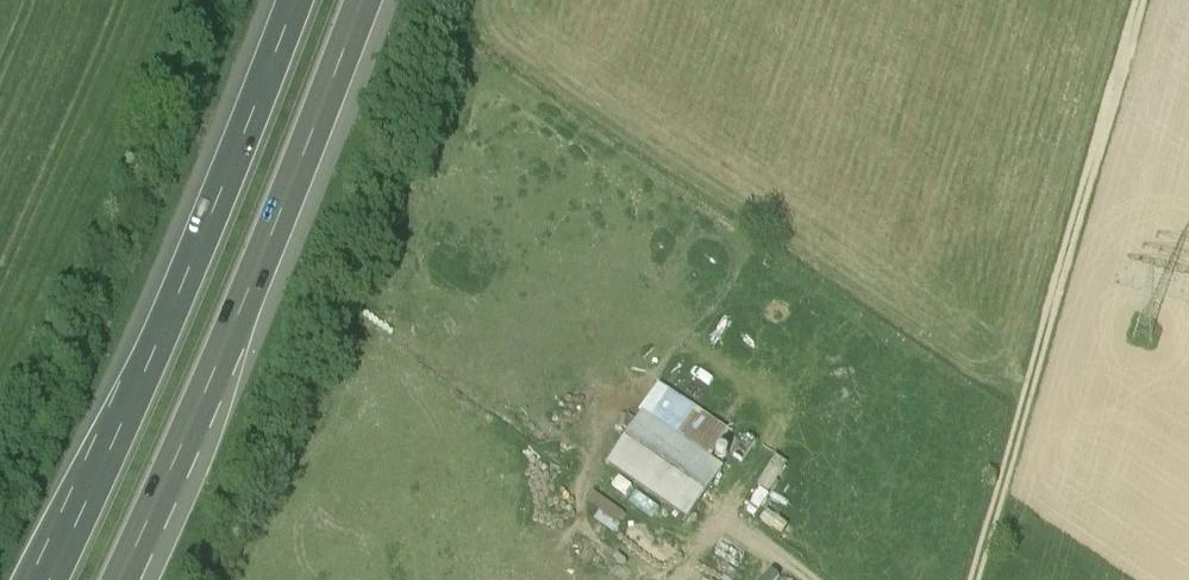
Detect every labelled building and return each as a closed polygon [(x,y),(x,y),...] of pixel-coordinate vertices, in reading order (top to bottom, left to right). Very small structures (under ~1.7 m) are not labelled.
[(718,480),(641,428),(605,480),(683,532),(718,480)]
